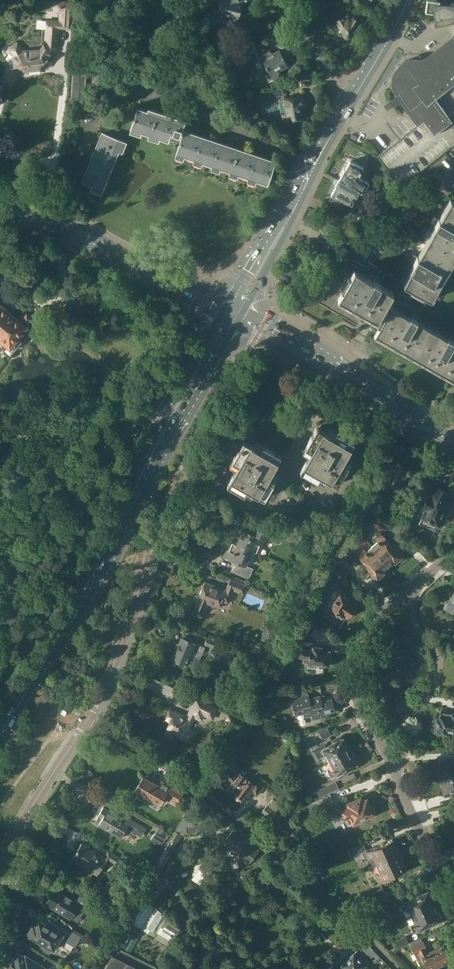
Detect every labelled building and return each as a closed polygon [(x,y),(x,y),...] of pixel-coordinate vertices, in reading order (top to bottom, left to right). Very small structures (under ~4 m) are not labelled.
[(211,8),(219,10),(218,12),(239,18),(243,2),(247,0),(213,0),(211,8)] [(451,3),(430,0),(427,0),(425,12),(434,13),(436,25),(435,25),(453,22),(453,20),(453,16),(453,4),(451,3)] [(47,20),(45,42),(41,49),(23,51),(17,42),(9,48),(14,56),(0,80),(11,87),(21,71),(44,69),(45,68),(46,68),(46,67),(58,47),(59,27),(74,28),(75,3),(61,2),(60,21),(47,20)] [(344,17),(336,21),(342,35),(343,37),(345,38),(346,38),(347,38),(348,38),(349,38),(350,37),(351,37),(352,36),(360,21),(349,15),(344,18),(344,17)] [(417,125),(378,156),(401,187),(453,145),(453,124),(441,106),(435,98),(453,84),(453,40),(453,39),(429,58),(425,60),(420,62),(411,62),(406,63),(401,65),(397,69),(395,73),(393,78),(393,80),(387,88),(388,88),(389,87),(417,125)] [(269,49),(259,54),(260,56),(274,80),(281,76),(278,71),(287,66),(282,55),(284,54),(282,51),(280,52),(280,51),(278,48),(271,52),(270,50),(269,49)] [(171,65),(169,71),(191,77),(194,67),(180,63),(179,67),(171,65)] [(135,71),(128,69),(126,82),(133,83),(135,71)] [(139,84),(141,71),(135,71),(133,83),(139,84)] [(145,85),(147,72),(141,71),(139,84),(145,85)] [(150,86),(153,73),(147,72),(145,85),(150,86)] [(168,89),(171,76),(164,75),(162,88),(168,89)] [(174,90),(176,77),(171,76),(168,89),(174,90)] [(180,91),(182,78),(176,77),(174,90),(180,91)] [(186,92),(188,79),(182,78),(180,91),(186,92)] [(192,93),(194,80),(188,79),(186,92),(192,93)] [(198,94),(200,81),(194,80),(192,93),(198,94)] [(204,95),(206,82),(200,81),(198,94),(204,95)] [(210,96),(216,97),(218,84),(212,83),(210,96)] [(272,101),(271,97),(284,95),(282,85),(262,94),(264,102),(272,101)] [(321,94),(318,87),(311,91),(315,97),(321,94)] [(239,101),(228,94),(225,99),(235,107),(239,101)] [(311,108),(303,94),(297,97),(284,100),(287,114),(282,115),(283,122),(303,119),(302,113),(311,108)] [(138,107),(130,131),(140,134),(141,130),(150,133),(148,136),(158,140),(159,136),(168,139),(171,129),(174,130),(173,133),(179,135),(184,120),(175,116),(174,119),(138,107)] [(94,151),(92,157),(93,157),(83,181),(93,185),(91,189),(92,189),(93,186),(103,189),(122,141),(126,143),(126,142),(103,133),(96,151),(94,151)] [(274,163),(183,133),(177,153),(267,183),(274,163)] [(366,197),(368,194),(364,192),(369,183),(358,177),(363,168),(351,161),(346,170),(345,170),(340,179),(338,180),(337,182),(366,197)] [(366,197),(337,182),(336,184),(336,186),(337,186),(332,195),(333,195),(330,201),(339,206),(342,200),(351,205),(352,205),(360,209),(366,197)] [(320,300),(358,322),(368,303),(387,314),(373,337),(453,384),(453,351),(450,349),(453,343),(447,339),(443,345),(413,327),(416,321),(409,317),(405,324),(393,317),(397,310),(400,305),(412,311),(416,304),(411,302),(418,290),(430,297),(453,255),(453,201),(452,200),(441,219),(434,215),(434,217),(431,221),(430,222),(437,226),(420,256),(413,253),(412,254),(410,258),(409,260),(415,263),(405,282),(411,286),(408,292),(401,288),(394,301),(376,290),(383,278),(370,270),(366,276),(342,262),(320,300)] [(363,223),(369,229),(374,225),(368,218),(363,223)] [(413,327),(443,345),(447,339),(453,343),(453,255),(430,297),(416,321),(413,327)] [(22,333),(23,333),(26,330),(25,328),(34,317),(38,316),(40,323),(70,315),(66,302),(37,310),(37,312),(30,314),(27,311),(20,318),(17,315),(15,317),(0,305),(0,338),(3,340),(3,342),(6,345),(8,344),(15,350),(22,341),(18,338),(21,334),(23,333),(22,333)] [(352,441),(331,429),(328,434),(317,428),(304,451),(310,454),(302,469),(323,482),(326,476),(337,482),(347,464),(341,461),(352,441)] [(279,455),(257,443),(255,448),(244,442),(234,460),(240,463),(229,483),(250,495),(253,490),(264,496),(276,473),(271,470),(279,455)] [(380,459),(370,477),(376,481),(387,462),(380,459)] [(408,472),(394,464),(385,479),(402,490),(407,482),(404,480),(408,472)] [(442,513),(446,515),(453,499),(453,497),(450,495),(450,494),(433,486),(428,496),(422,510),(425,511),(419,524),(427,527),(427,526),(434,529),(434,528),(435,528),(442,513)] [(386,523),(375,516),(371,524),(381,531),(386,523)] [(407,537),(409,531),(410,530),(411,529),(410,529),(415,520),(416,519),(409,516),(400,534),(407,537)] [(237,545),(252,551),(259,554),(265,540),(272,543),(277,532),(259,525),(255,535),(243,531),(237,545)] [(373,548),(389,567),(395,562),(403,555),(393,543),(391,545),(381,533),(374,538),(379,543),(373,548)] [(237,545),(230,542),(224,557),(239,563),(235,573),(249,579),(253,568),(246,565),(252,551),(237,545)] [(389,567),(373,548),(367,553),(363,548),(357,553),(367,566),(365,567),(375,579),(383,572),(384,572),(389,567)] [(335,561),(343,570),(349,564),(341,556),(335,561)] [(344,571),(334,562),(328,568),(337,577),(344,571)] [(204,582),(198,599),(191,616),(201,620),(208,603),(210,603),(211,605),(216,607),(217,607),(219,607),(222,600),(229,602),(234,589),(244,593),(246,586),(230,579),(226,590),(205,582),(204,582)] [(338,586),(335,590),(330,598),(333,601),(327,611),(326,612),(326,614),(327,615),(327,616),(328,617),(329,617),(330,617),(331,617),(332,617),(333,616),(335,612),(336,613),(337,612),(344,617),(345,615),(348,617),(356,605),(353,604),(354,602),(351,600),(344,595),(347,592),(338,586)] [(448,603),(447,603),(447,604),(445,608),(452,612),(453,610),(453,609),(453,593),(448,603)] [(314,627),(304,622),(301,629),(311,634),(314,627)] [(182,638),(173,659),(177,661),(177,662),(181,664),(182,663),(196,668),(199,661),(191,657),(193,650),(202,654),(205,647),(189,640),(190,638),(184,636),(184,638),(182,638)] [(205,644),(205,645),(207,645),(211,647),(224,652),(224,651),(225,650),(229,651),(229,650),(230,647),(207,638),(205,644)] [(315,663),(332,665),(332,658),(328,657),(329,652),(324,651),(325,647),(309,645),(309,649),(301,648),(300,656),(309,657),(308,666),(314,667),(315,663)] [(308,695),(307,693),(307,692),(307,691),(306,691),(305,691),(305,690),(304,690),(303,690),(302,690),(302,691),(301,691),(301,692),(300,692),(300,693),(300,694),(291,697),(292,699),(295,715),(306,712),(307,716),(311,715),(312,718),(320,716),(319,714),(333,711),(330,699),(327,700),(326,694),(309,698),(308,695)] [(171,722),(167,730),(164,737),(173,741),(177,734),(191,741),(195,733),(189,730),(194,717),(201,720),(203,714),(213,719),(217,709),(196,699),(190,714),(188,718),(176,712),(170,712),(167,718),(171,722)] [(441,710),(439,719),(437,718),(437,720),(435,720),(434,720),(433,720),(432,721),(432,722),(432,723),(432,724),(433,725),(434,726),(435,726),(435,728),(438,728),(437,731),(446,732),(447,730),(453,731),(453,712),(441,710)] [(235,717),(229,714),(226,720),(232,723),(233,721),(239,723),(241,719),(235,716),(235,717)] [(316,730),(321,739),(333,733),(329,724),(316,730)] [(327,754),(331,761),(350,751),(349,750),(351,747),(349,744),(346,744),(342,737),(333,742),(330,740),(327,742),(326,740),(310,749),(316,760),(321,757),(327,754)] [(350,751),(331,761),(335,768),(329,772),(332,778),(348,769),(348,770),(357,765),(353,757),(356,755),(354,751),(350,752),(350,751)] [(439,763),(440,772),(439,772),(439,775),(440,778),(441,778),(442,779),(453,777),(453,761),(449,761),(439,763)] [(235,764),(226,776),(233,781),(227,789),(234,794),(241,800),(244,796),(246,798),(248,796),(248,795),(251,791),(257,795),(264,786),(256,780),(253,783),(246,778),(240,774),(243,770),(235,764)] [(136,790),(160,804),(165,795),(171,798),(170,800),(176,804),(183,792),(162,780),(159,785),(144,776),(136,790)] [(442,780),(441,780),(440,783),(442,786),(443,786),(444,795),(453,793),(453,777),(442,779),(442,780)] [(319,798),(329,793),(326,787),(317,791),(319,798)] [(333,802),(330,795),(309,805),(312,811),(333,802)] [(374,806),(373,806),(371,808),(367,799),(362,801),(361,797),(348,803),(349,807),(338,812),(341,819),(345,817),(349,825),(356,822),(357,823),(360,822),(361,820),(376,813),(377,812),(378,811),(378,810),(378,809),(378,808),(377,807),(376,806),(375,806),(374,806)] [(274,824),(281,815),(276,812),(282,805),(273,799),(268,806),(266,806),(261,812),(271,819),(270,820),(274,824)] [(103,807),(94,822),(121,838),(128,826),(142,835),(146,828),(125,815),(123,818),(103,807)] [(177,831),(183,834),(221,829),(220,821),(195,824),(186,815),(185,814),(175,830),(177,831)] [(155,834),(165,839),(168,833),(159,828),(155,834)] [(247,864),(249,861),(259,850),(234,829),(223,842),(247,864)] [(150,872),(145,881),(148,883),(152,886),(177,842),(172,839),(170,838),(150,872)] [(392,840),(367,852),(366,850),(361,852),(365,861),(369,859),(373,867),(378,865),(377,864),(399,854),(398,853),(400,852),(397,847),(396,848),(392,840)] [(71,860),(97,875),(107,859),(117,865),(121,858),(109,850),(105,856),(82,842),(71,860)] [(361,852),(366,850),(363,844),(348,850),(351,857),(361,852)] [(153,847),(150,852),(155,855),(158,850),(153,847)] [(399,856),(399,854),(377,864),(378,865),(381,872),(377,874),(380,881),(406,869),(402,861),(404,860),(401,855),(399,856)] [(200,868),(192,876),(197,880),(204,871),(200,868)] [(372,901),(376,899),(386,894),(383,888),(368,894),(372,901)] [(77,903),(55,890),(46,903),(70,917),(74,911),(79,914),(83,907),(87,910),(92,903),(81,896),(77,903)] [(408,908),(412,915),(432,906),(428,899),(431,898),(428,891),(401,904),(404,910),(408,908)] [(387,894),(386,894),(376,899),(380,906),(390,901),(387,894)] [(155,936),(157,932),(165,919),(168,915),(140,898),(127,918),(155,936)] [(432,906),(412,915),(415,923),(411,925),(414,931),(440,919),(437,913),(435,914),(432,906)] [(180,928),(165,919),(157,932),(171,941),(180,928)] [(52,949),(54,950),(63,934),(39,920),(35,926),(33,925),(29,933),(30,934),(29,935),(45,944),(42,948),(50,953),(52,949)] [(66,941),(75,946),(80,937),(71,931),(65,940),(66,941)] [(117,945),(124,948),(131,935),(124,931),(117,945)] [(409,943),(409,942),(406,935),(392,942),(396,948),(409,942),(409,943)] [(409,942),(409,943),(410,943),(412,946),(411,946),(414,953),(418,951),(421,956),(417,957),(420,965),(425,962),(428,968),(431,968),(439,965),(441,968),(452,963),(449,958),(451,956),(447,948),(444,948),(443,945),(427,952),(425,948),(427,947),(423,941),(421,937),(409,942)] [(156,967),(120,948),(116,956),(112,954),(104,968),(155,968),(156,967)] [(370,960),(363,954),(363,955),(357,950),(354,954),(343,965),(346,968),(361,968),(370,960)] [(372,950),(367,955),(373,961),(378,956),(372,950)] [(44,967),(29,958),(28,959),(18,953),(14,958),(13,958),(8,967),(12,968),(42,968),(44,967)]
